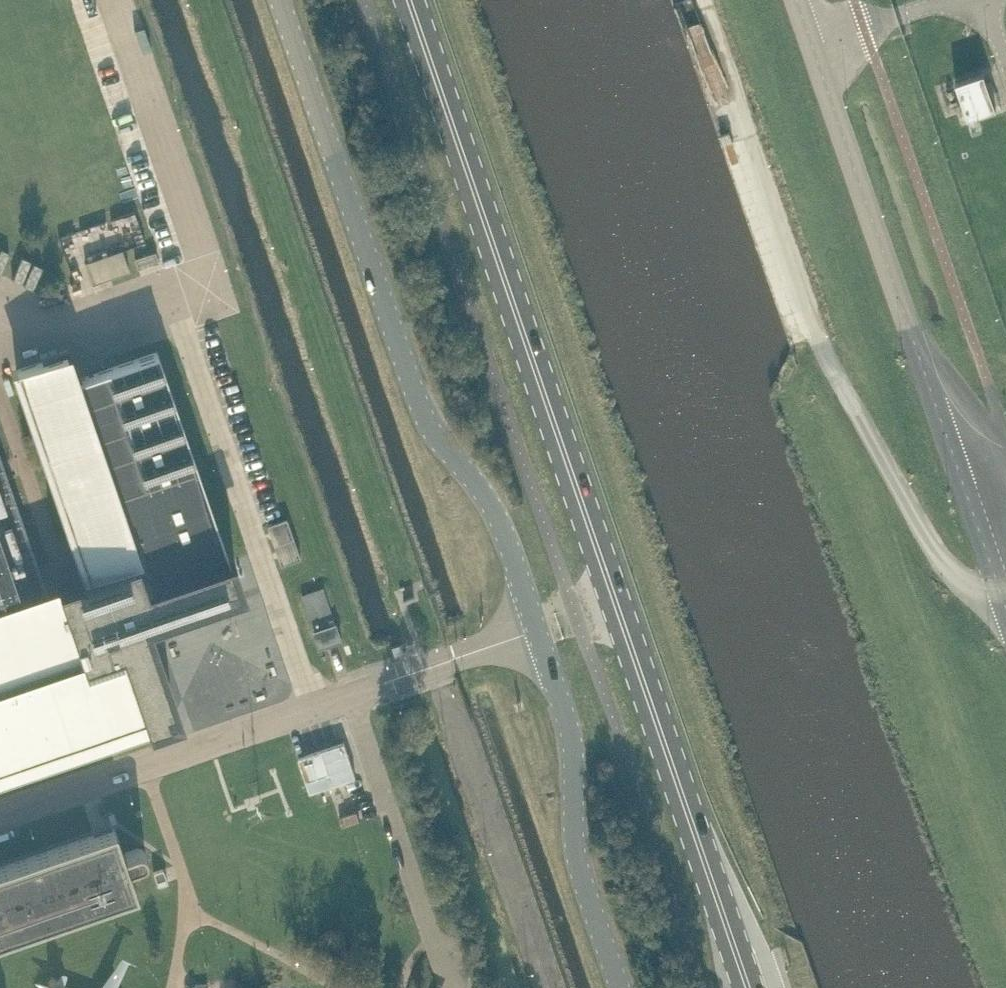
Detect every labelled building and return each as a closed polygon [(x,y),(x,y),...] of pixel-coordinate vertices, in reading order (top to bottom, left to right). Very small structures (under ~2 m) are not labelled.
[(992,78),(987,79),(984,71),(956,81),(965,106),(960,108),(961,113),(966,112),(968,117),(996,107),(995,103),(1000,101),(992,78)] [(93,282),(111,275),(130,269),(123,248),(86,261),(93,282)] [(136,258),(139,267),(159,260),(156,251),(136,258)] [(0,606),(0,768),(145,718),(149,731),(150,730),(148,725),(169,718),(136,622),(141,613),(237,580),(158,350),(76,378),(66,351),(16,368),(88,576),(72,581),(70,580),(67,579),(65,580),(64,582),(63,584),(46,590),(0,606)] [(46,590),(44,586),(37,566),(7,478),(1,459),(0,457),(0,606),(46,590)] [(269,523),(283,563),(302,556),(288,517),(269,523)] [(303,593),(321,645),(342,638),(324,585),(303,593)] [(415,588),(406,592),(407,596),(417,592),(415,588)] [(405,650),(404,644),(402,641),(393,644),(396,653),(405,650)] [(340,742),(299,756),(310,790),(321,786),(328,784),(356,774),(345,740),(340,742)] [(141,859),(143,859),(144,857),(145,855),(146,853),(145,850),(144,848),(142,847),(140,846),(137,846),(123,851),(114,826),(0,865),(0,937),(137,890),(127,864),(141,859)] [(168,881),(163,867),(154,870),(158,884),(168,881)]
